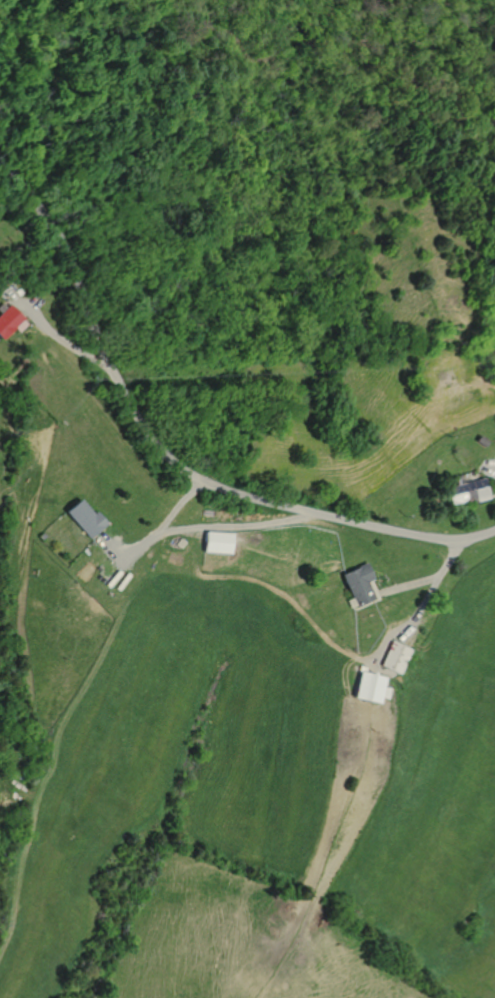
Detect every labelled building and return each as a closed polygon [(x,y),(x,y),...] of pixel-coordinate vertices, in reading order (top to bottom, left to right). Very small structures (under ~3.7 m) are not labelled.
[(22,325),(19,321),(20,319),(6,305),(3,307),(0,304),(0,340),(12,328),(15,332),(22,325)] [(479,447),(483,442),(474,436),(470,441),(479,447)] [(485,499),(479,478),(442,488),(447,506),(469,500),(470,504),(485,499)] [(86,537),(103,523),(92,510),(89,513),(76,498),(62,510),(86,537)] [(200,550),(201,530),(228,532),(227,552),(200,550)] [(352,605),(351,604),(347,605),(346,606),(345,606),(342,599),(348,597),(338,573),(340,572),(362,562),(369,578),(365,580),(362,581),(368,595),(370,597),(367,598),(352,605)] [(394,672),(405,648),(387,640),(376,664),(394,672)] [(374,703),(375,696),(382,698),(385,687),(377,685),(380,676),(368,673),(361,671),(362,666),(355,665),(354,670),(356,671),(349,696),(374,703)]
